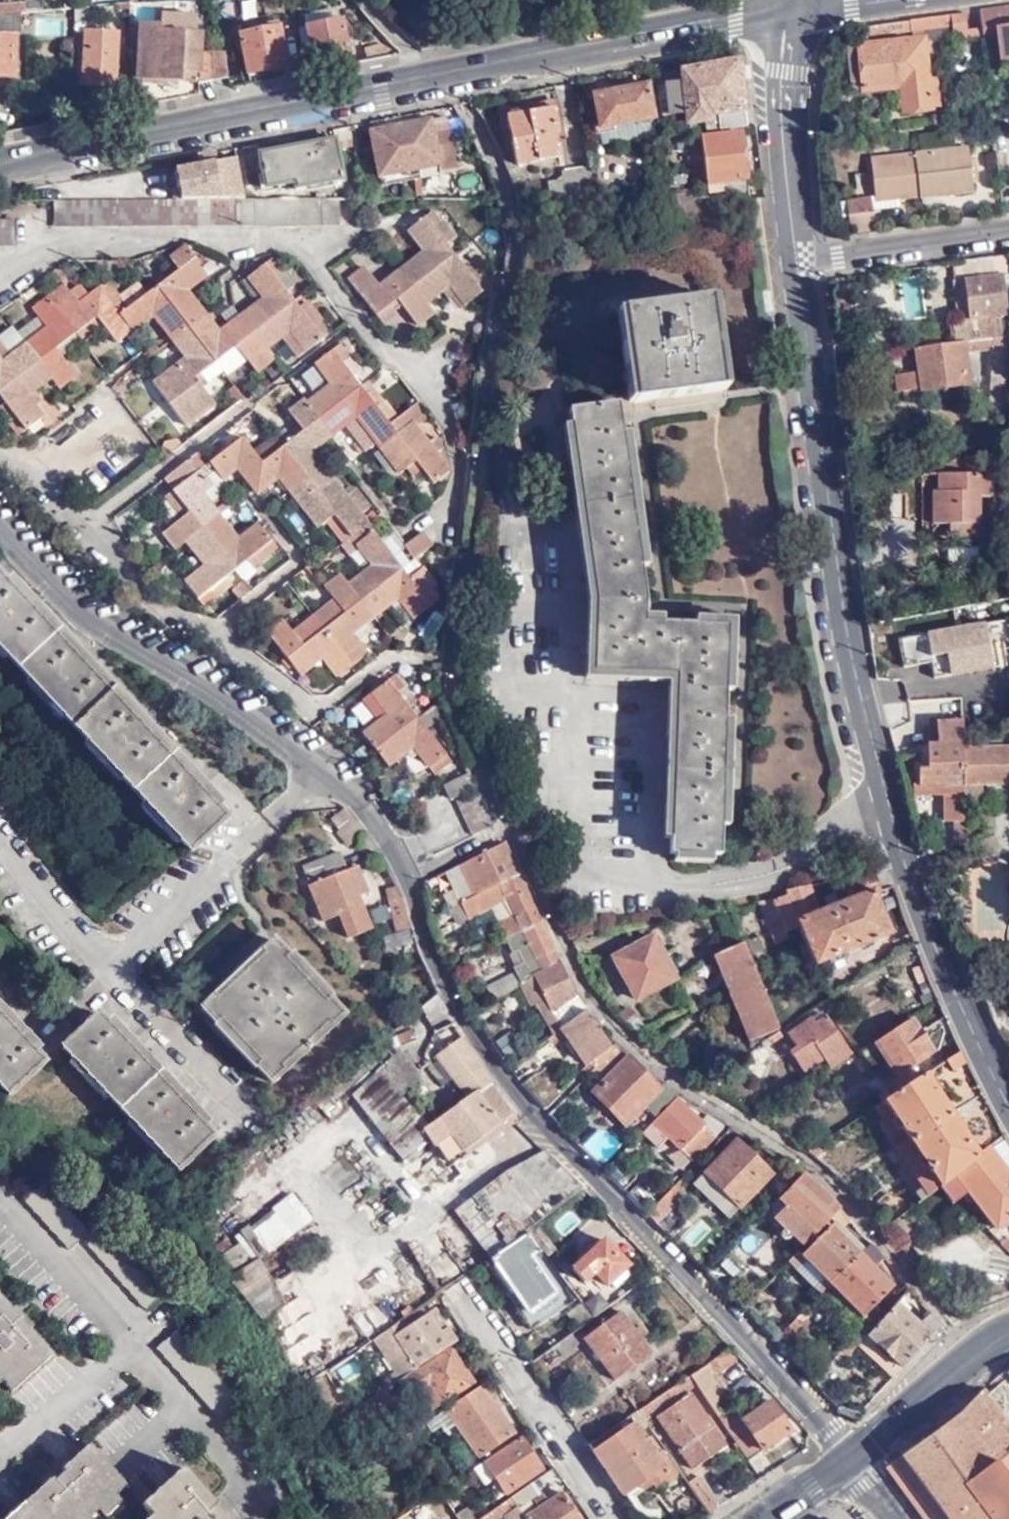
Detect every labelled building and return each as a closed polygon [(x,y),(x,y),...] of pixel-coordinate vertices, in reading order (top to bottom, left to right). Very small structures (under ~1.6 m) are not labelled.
[(40,0),(26,0),(26,5),(26,13),(40,12),(40,0)] [(92,7),(92,0),(74,0),(64,1),(65,10),(92,7)] [(17,14),(21,14),(20,5),(0,6),(0,16),(17,14)] [(978,10),(981,30),(982,39),(997,36),(1000,72),(1008,71),(1008,6),(978,10)] [(91,21),(89,10),(75,12),(77,24),(91,21)] [(66,35),(67,14),(33,13),(32,34),(66,35)] [(193,15),(161,13),(160,24),(141,24),(139,79),(199,81),(199,83),(212,80),(212,55),(211,52),(202,51),(203,26),(192,26),(193,15)] [(982,39),(981,30),(968,32),(965,13),(861,28),(862,36),(908,30),(910,32),(950,26),(953,41),(982,39)] [(0,16),(0,75),(16,75),(16,26),(19,26),(17,14),(0,16)] [(315,73),(351,65),(343,21),(308,27),(315,73)] [(250,83),(289,75),(279,26),(240,33),(250,83)] [(82,86),(103,87),(104,76),(115,77),(118,33),(84,32),(82,86)] [(932,106),(922,34),(844,45),(850,92),(899,85),(903,109),(932,106)] [(365,60),(392,54),(383,45),(361,49),(365,60)] [(211,51),(211,52),(212,55),(212,80),(228,77),(225,51),(211,51)] [(735,63),(657,77),(661,118),(685,114),(686,123),(705,121),(706,131),(749,126),(741,66),(735,63)] [(104,76),(103,87),(115,88),(115,77),(104,76)] [(199,81),(139,79),(137,107),(198,94),(199,83),(199,81)] [(654,119),(647,85),(593,96),(600,130),(654,119)] [(558,134),(554,108),(506,118),(515,167),(556,159),(553,135),(558,134)] [(370,131),(380,177),(437,166),(440,173),(456,170),(444,117),(370,131)] [(702,140),(707,184),(748,180),(743,136),(702,140)] [(266,196),(342,182),(335,141),(256,156),(266,196)] [(974,191),(969,148),(871,160),(875,199),(920,195),(920,198),(974,191)] [(181,200),(243,199),(236,159),(176,170),(181,200)] [(174,161),(140,168),(146,200),(181,200),(176,170),(174,161)] [(437,166),(380,177),(382,184),(440,173),(437,166)] [(594,197),(590,169),(565,173),(566,181),(551,183),(552,197),(594,197)] [(707,184),(709,196),(750,196),(748,180),(707,184)] [(338,224),(337,198),(243,199),(181,200),(146,200),(53,199),(53,227),(234,225),(234,222),(241,222),(241,226),(338,224)] [(844,203),(849,237),(872,234),(869,199),(844,203)] [(469,275),(461,266),(443,244),(455,235),(444,220),(441,221),(433,210),(407,231),(423,251),(379,286),(364,267),(348,281),(375,316),(396,299),(417,326),(433,313),(426,303),(441,291),(447,298),(450,296),(455,292),(464,305),(482,291),(478,288),(488,280),(478,268),(475,270),(469,275)] [(13,246),(13,218),(0,219),(0,246),(13,246)] [(3,403),(16,419),(9,424),(17,435),(44,415),(33,403),(39,399),(31,390),(49,377),(58,388),(74,375),(53,349),(74,333),(95,318),(102,326),(116,344),(152,316),(184,357),(150,382),(185,425),(214,403),(202,386),(207,382),(199,373),(212,363),(235,345),(256,373),(273,360),(265,348),(282,337),(297,357),(332,331),(321,317),(310,325),(297,309),(283,290),(273,277),(281,270),(271,257),(247,277),(265,299),(218,333),(185,291),(214,269),(208,263),(207,264),(201,268),(196,261),(184,246),(168,258),(177,270),(146,294),(136,282),(118,296),(108,282),(89,297),(77,305),(67,293),(62,285),(32,307),(47,327),(24,344),(17,335),(11,339),(18,348),(8,356),(3,348),(0,351),(0,399),(3,403)] [(991,257),(993,271),(1008,269),(1008,254),(991,257)] [(202,257),(196,261),(201,268),(207,264),(202,257)] [(993,271),(991,257),(964,261),(967,279),(994,275),(993,271)] [(467,261),(461,266),(469,275),(475,270),(467,261)] [(273,277),(283,290),(292,284),(281,270),(273,277)] [(1001,275),(994,275),(967,279),(971,318),(959,319),(953,320),(954,324),(955,337),(956,343),(1002,336),(1000,316),(1006,315),(1005,305),(1001,275)] [(971,318),(967,279),(954,281),(959,319),(971,318)] [(906,315),(921,313),(917,281),(902,283),(906,315)] [(79,284),(67,293),(77,305),(89,297),(79,284)] [(455,292),(450,296),(460,308),(464,305),(455,292)] [(715,387),(702,296),(615,309),(628,401),(715,387)] [(310,325),(321,317),(308,300),(297,309),(310,325)] [(95,318),(74,333),(82,342),(102,326),(95,318)] [(1002,336),(956,343),(915,349),(919,372),(922,390),(922,393),(971,387),(967,355),(992,351),(1008,349),(1008,335),(1002,336)] [(185,506),(174,515),(179,521),(163,532),(175,548),(184,541),(203,565),(183,581),(202,606),(227,586),(221,579),(246,558),(252,553),(259,562),(278,547),(258,522),(237,540),(218,515),(215,511),(210,505),(231,490),(221,479),(235,467),(257,493),(277,477),(317,527),(325,521),(343,543),(350,537),(372,564),(348,583),(341,573),(324,587),(333,599),(292,631),(283,619),(265,632),(299,674),(321,657),(335,676),(368,650),(359,639),(352,632),(366,620),(397,596),(414,617),(437,599),(428,589),(434,583),(421,567),(408,577),(402,568),(393,557),(380,539),(360,513),(368,506),(355,488),(345,495),(331,477),(316,488),(307,477),(322,466),(311,452),(346,423),(350,428),(350,431),(366,451),(376,443),(399,473),(406,467),(413,476),(421,469),(433,483),(450,469),(436,453),(444,446),(435,437),(428,442),(416,427),(427,418),(415,403),(398,417),(385,401),(382,403),(376,409),(359,387),(351,377),(341,363),(349,357),(338,343),(313,363),(330,383),(305,403),(303,399),(287,411),(302,430),(282,446),(275,436),(252,453),(241,437),(207,464),(197,452),(163,479),(173,491),(185,506)] [(359,370),(349,357),(341,363),(351,377),(359,370)] [(199,373),(207,382),(218,372),(212,363),(199,373)] [(922,390),(919,372),(896,375),(898,392),(922,390)] [(365,381),(359,387),(376,409),(382,403),(365,381)] [(3,403),(0,405),(0,420),(5,426),(9,424),(16,419),(3,403)] [(642,599),(613,404),(563,411),(592,603),(588,671),(674,675),(668,854),(719,856),(726,626),(641,623),(642,599)] [(843,446),(851,446),(848,426),(840,428),(843,446)] [(172,453),(182,445),(176,439),(164,439),(161,449),(172,453)] [(934,523),(951,523),(961,524),(961,537),(980,538),(981,498),(993,498),(993,479),(981,478),(982,475),(942,475),(941,491),(934,491),(934,523)] [(163,499),(174,515),(185,506),(173,491),(163,499)] [(215,511),(218,515),(232,504),(228,499),(215,511)] [(961,524),(951,523),(950,537),(961,537),(961,524)] [(422,530),(405,543),(415,558),(433,545),(422,530)] [(390,531),(380,539),(393,557),(404,548),(390,531)] [(252,553),(246,558),(254,567),(259,562),(252,553)] [(413,558),(402,568),(408,577),(421,567),(413,558)] [(0,578),(0,646),(189,852),(225,820),(197,790),(142,731),(84,668),(27,607),(0,578)] [(352,632),(359,639),(372,628),(366,620),(352,632)] [(932,662),(934,678),(1008,667),(1008,658),(1004,622),(898,638),(903,666),(932,662)] [(322,664),(305,676),(318,694),(335,682),(322,664)] [(451,762),(408,706),(397,691),(404,686),(395,673),(368,694),(385,715),(362,732),(387,765),(403,753),(409,760),(415,754),(433,777),(451,762)] [(397,691),(408,706),(415,700),(404,686),(397,691)] [(954,822),(955,846),(965,843),(965,833),(965,801),(964,787),(964,749),(963,742),(963,723),(939,724),(939,744),(928,745),(929,770),(920,770),(921,787),(921,789),(936,787),(936,797),(946,797),(945,822),(954,822)] [(964,749),(964,787),(983,786),(1008,784),(1008,747),(964,749)] [(451,799),(476,788),(470,772),(444,784),(451,799)] [(983,786),(964,787),(965,801),(984,801),(983,786)] [(918,797),(936,797),(936,787),(921,789),(921,787),(919,787),(918,797)] [(473,835),(497,823),(480,788),(456,798),(473,835)] [(365,832),(352,817),(334,832),(346,846),(365,832)] [(965,833),(965,843),(975,842),(974,831),(965,833)] [(461,904),(519,874),(505,841),(445,871),(456,892),(461,904)] [(961,866),(954,847),(944,851),(949,869),(961,866)] [(356,897),(366,892),(355,866),(344,870),(336,854),(299,870),(306,891),(320,921),(335,915),(345,941),(370,930),(356,897)] [(504,937),(541,920),(519,874),(461,904),(460,904),(467,920),(491,908),(507,900),(514,916),(498,924),(504,937)] [(786,891),(787,896),(774,901),(772,901),(762,903),(770,925),(768,926),(776,944),(787,940),(785,933),(800,928),(816,965),(891,934),(875,896),(881,893),(876,876),(845,884),(850,901),(820,914),(810,886),(786,891)] [(446,897),(451,909),(460,904),(461,904),(456,892),(446,897)] [(410,928),(401,899),(388,903),(396,931),(410,928)] [(491,908),(498,924),(514,916),(507,900),(491,908)] [(451,909),(448,911),(455,925),(467,920),(460,904),(451,909)] [(905,922),(900,906),(890,909),(896,925),(905,922)] [(495,1000),(519,986),(561,961),(541,920),(504,937),(502,937),(510,953),(518,949),(524,959),(512,967),(515,972),(489,989),(495,1000)] [(383,938),(387,950),(412,942),(408,930),(383,938)] [(675,978),(653,935),(613,956),(636,999),(675,978)] [(341,1017),(271,940),(238,972),(200,1007),(268,1082),(341,1017)] [(775,1031),(742,943),(714,954),(748,1041),(775,1031)] [(538,1007),(551,1036),(560,1030),(589,1009),(561,961),(519,986),(532,1010),(538,1007)] [(439,995),(419,1005),(430,1026),(450,1016),(439,995)] [(495,1000),(479,1010),(483,1017),(499,1007),(495,1000)] [(560,1030),(565,1037),(583,1065),(611,1047),(589,1009),(560,1030)] [(628,1010),(621,1018),(637,1035),(645,1027),(628,1010)] [(130,1049),(97,1013),(60,1046),(175,1170),(211,1138),(184,1108),(130,1049)] [(851,1051),(828,1014),(817,1020),(812,1013),(790,1030),(799,1043),(791,1048),(803,1068),(821,1056),(828,1066),(851,1051)] [(7,1097),(42,1063),(15,1034),(0,1018),(0,1089),(7,1097)] [(934,1054),(911,1018),(875,1040),(897,1076),(934,1054)] [(560,1030),(551,1036),(556,1044),(565,1037),(560,1030)] [(511,1031),(493,1043),(506,1062),(524,1050),(511,1031)] [(423,1130),(427,1136),(435,1146),(437,1145),(448,1161),(463,1151),(498,1125),(514,1114),(516,1113),(463,1035),(436,1056),(468,1097),(424,1129),(423,1130)] [(380,1043),(312,1099),(330,1120),(341,1109),(340,1105),(351,1095),(393,1054),(380,1043)] [(617,1044),(590,1073),(598,1080),(624,1052),(617,1044)] [(393,1054),(351,1095),(389,1144),(413,1118),(416,1114),(399,1093),(418,1075),(399,1050),(393,1054)] [(967,1063),(962,1051),(947,1060),(953,1072),(967,1063)] [(655,1115),(677,1092),(669,1087),(664,1084),(659,1090),(648,1076),(628,1056),(592,1092),(627,1124),(646,1105),(655,1115)] [(925,1074),(897,1091),(871,1109),(896,1147),(949,1112),(925,1074)] [(550,1115),(568,1096),(567,1095),(549,1115),(550,1115)] [(689,1161),(725,1123),(707,1112),(700,1119),(676,1096),(638,1137),(655,1153),(667,1141),(689,1161)] [(978,1156),(949,1112),(896,1147),(927,1194),(940,1186),(988,1153),(991,1157),(994,1155),(991,1150),(990,1149),(978,1156)] [(518,1120),(514,1114),(498,1125),(503,1132),(518,1120)] [(413,1118),(389,1144),(401,1158),(427,1136),(423,1130),(424,1129),(413,1118)] [(503,1132),(498,1125),(463,1151),(468,1156),(503,1132)] [(774,1172),(738,1136),(693,1181),(730,1217),(774,1172)] [(822,1141),(806,1151),(814,1157),(827,1148),(822,1141)] [(1005,1141),(991,1150),(994,1155),(1008,1146),(1005,1141)] [(994,1155),(1002,1165),(1008,1160),(1008,1147),(1008,1146),(994,1155)] [(456,1208),(491,1256),(525,1230),(527,1229),(580,1188),(546,1150),(525,1165),(509,1169),(456,1208)] [(940,1186),(927,1194),(929,1196),(941,1188),(988,1153),(940,1186)] [(994,1155),(991,1157),(988,1153),(941,1188),(951,1201),(967,1190),(996,1229),(1008,1220),(1008,1175),(1002,1165),(994,1155)] [(822,1191),(803,1176),(768,1211),(774,1218),(774,1220),(804,1247),(840,1210),(822,1191)] [(658,1225),(669,1236),(691,1214),(679,1202),(658,1225)] [(849,1220),(842,1213),(834,1221),(841,1227),(849,1220)] [(808,1260),(838,1231),(831,1223),(800,1252),(808,1260)] [(525,1230),(491,1256),(493,1259),(535,1323),(571,1299),(525,1230)] [(830,1283),(860,1253),(838,1231),(808,1260),(830,1283)] [(1008,1238),(1001,1245),(1008,1252),(1008,1239),(1008,1238)] [(625,1265),(604,1239),(571,1268),(583,1283),(594,1273),(604,1283),(625,1265)] [(229,1280),(258,1261),(245,1242),(213,1261),(229,1280)] [(707,1272),(728,1294),(753,1268),(731,1247),(707,1272)] [(800,1252),(791,1261),(821,1291),(830,1283),(808,1260),(800,1252)] [(892,1286),(860,1253),(830,1283),(863,1315),(892,1286)] [(229,1280),(262,1322),(287,1308),(258,1261),(229,1280)] [(867,1335),(902,1367),(941,1326),(931,1313),(920,1325),(902,1309),(913,1298),(908,1294),(867,1335)] [(10,1312),(0,1301),(0,1321),(10,1312)] [(569,1319),(574,1328),(589,1318),(580,1304),(570,1312),(573,1317),(569,1319)] [(439,1332),(448,1327),(433,1306),(425,1311),(439,1332)] [(22,1315),(15,1308),(10,1312),(0,1321),(4,1325),(7,1329),(22,1315)] [(796,1318),(802,1324),(810,1316),(803,1310),(796,1318)] [(414,1366),(456,1339),(448,1327),(439,1332),(425,1311),(401,1327),(397,1322),(372,1340),(397,1379),(414,1366)] [(649,1352),(618,1311),(581,1338),(611,1381),(649,1352)] [(22,1315),(7,1329),(4,1325),(0,1321),(0,1384),(10,1394),(51,1357),(27,1331),(32,1327),(22,1315)] [(796,1318),(788,1325),(796,1333),(804,1325),(802,1324),(796,1318)] [(229,1432),(248,1413),(175,1332),(155,1350),(229,1432)] [(577,1344),(569,1333),(541,1353),(549,1364),(577,1344)] [(737,1353),(730,1346),(710,1359),(717,1367),(737,1353)] [(417,1371),(414,1366),(397,1379),(396,1379),(410,1400),(417,1396),(427,1410),(471,1381),(449,1349),(417,1371)] [(702,1365),(688,1375),(695,1385),(717,1417),(731,1409),(702,1365)] [(688,1375),(635,1409),(643,1421),(695,1385),(688,1375)] [(480,1385),(423,1423),(429,1430),(430,1432),(438,1427),(441,1431),(453,1424),(476,1459),(513,1434),(480,1385)] [(383,1388),(358,1405),(366,1418),(392,1401),(383,1388)] [(760,1390),(731,1409),(717,1417),(746,1461),(788,1432),(760,1390)] [(982,1390),(974,1397),(996,1424),(1002,1419),(982,1390)] [(690,1469),(715,1453),(703,1433),(711,1427),(689,1394),(655,1416),(690,1469)] [(974,1397),(950,1419),(886,1465),(925,1518),(1008,1518),(1008,1428),(1002,1419),(996,1424),(974,1397)] [(107,1454),(150,1417),(136,1401),(94,1438),(107,1454)] [(635,1409),(586,1442),(621,1494),(646,1478),(652,1486),(660,1481),(665,1483),(675,1477),(675,1472),(642,1421),(643,1421),(635,1409)] [(429,1430),(423,1423),(422,1422),(398,1438),(404,1447),(429,1430)] [(703,1433),(715,1453),(724,1446),(711,1427),(703,1433)] [(518,1435),(471,1468),(482,1484),(492,1477),(504,1495),(542,1470),(518,1435)] [(87,1518),(123,1486),(86,1445),(60,1468),(57,1463),(45,1473),(62,1492),(58,1495),(54,1499),(42,1485),(5,1518),(6,1518),(87,1518)] [(230,1512),(219,1501),(214,1506),(210,1501),(181,1468),(140,1504),(150,1516),(146,1518),(222,1518),(230,1512)] [(62,1492),(45,1473),(37,1480),(42,1485),(54,1499),(58,1495),(62,1492)] [(686,1483),(707,1514),(717,1508),(695,1477),(686,1483)] [(537,1492),(530,1482),(509,1497),(515,1506),(516,1507),(537,1492)] [(559,1493),(546,1502),(541,1495),(530,1501),(535,1509),(523,1517),(524,1518),(576,1518),(559,1493)] [(515,1506),(509,1497),(477,1518),(496,1518),(515,1506)] [(455,1514),(458,1518),(473,1518),(465,1508),(455,1514)]
